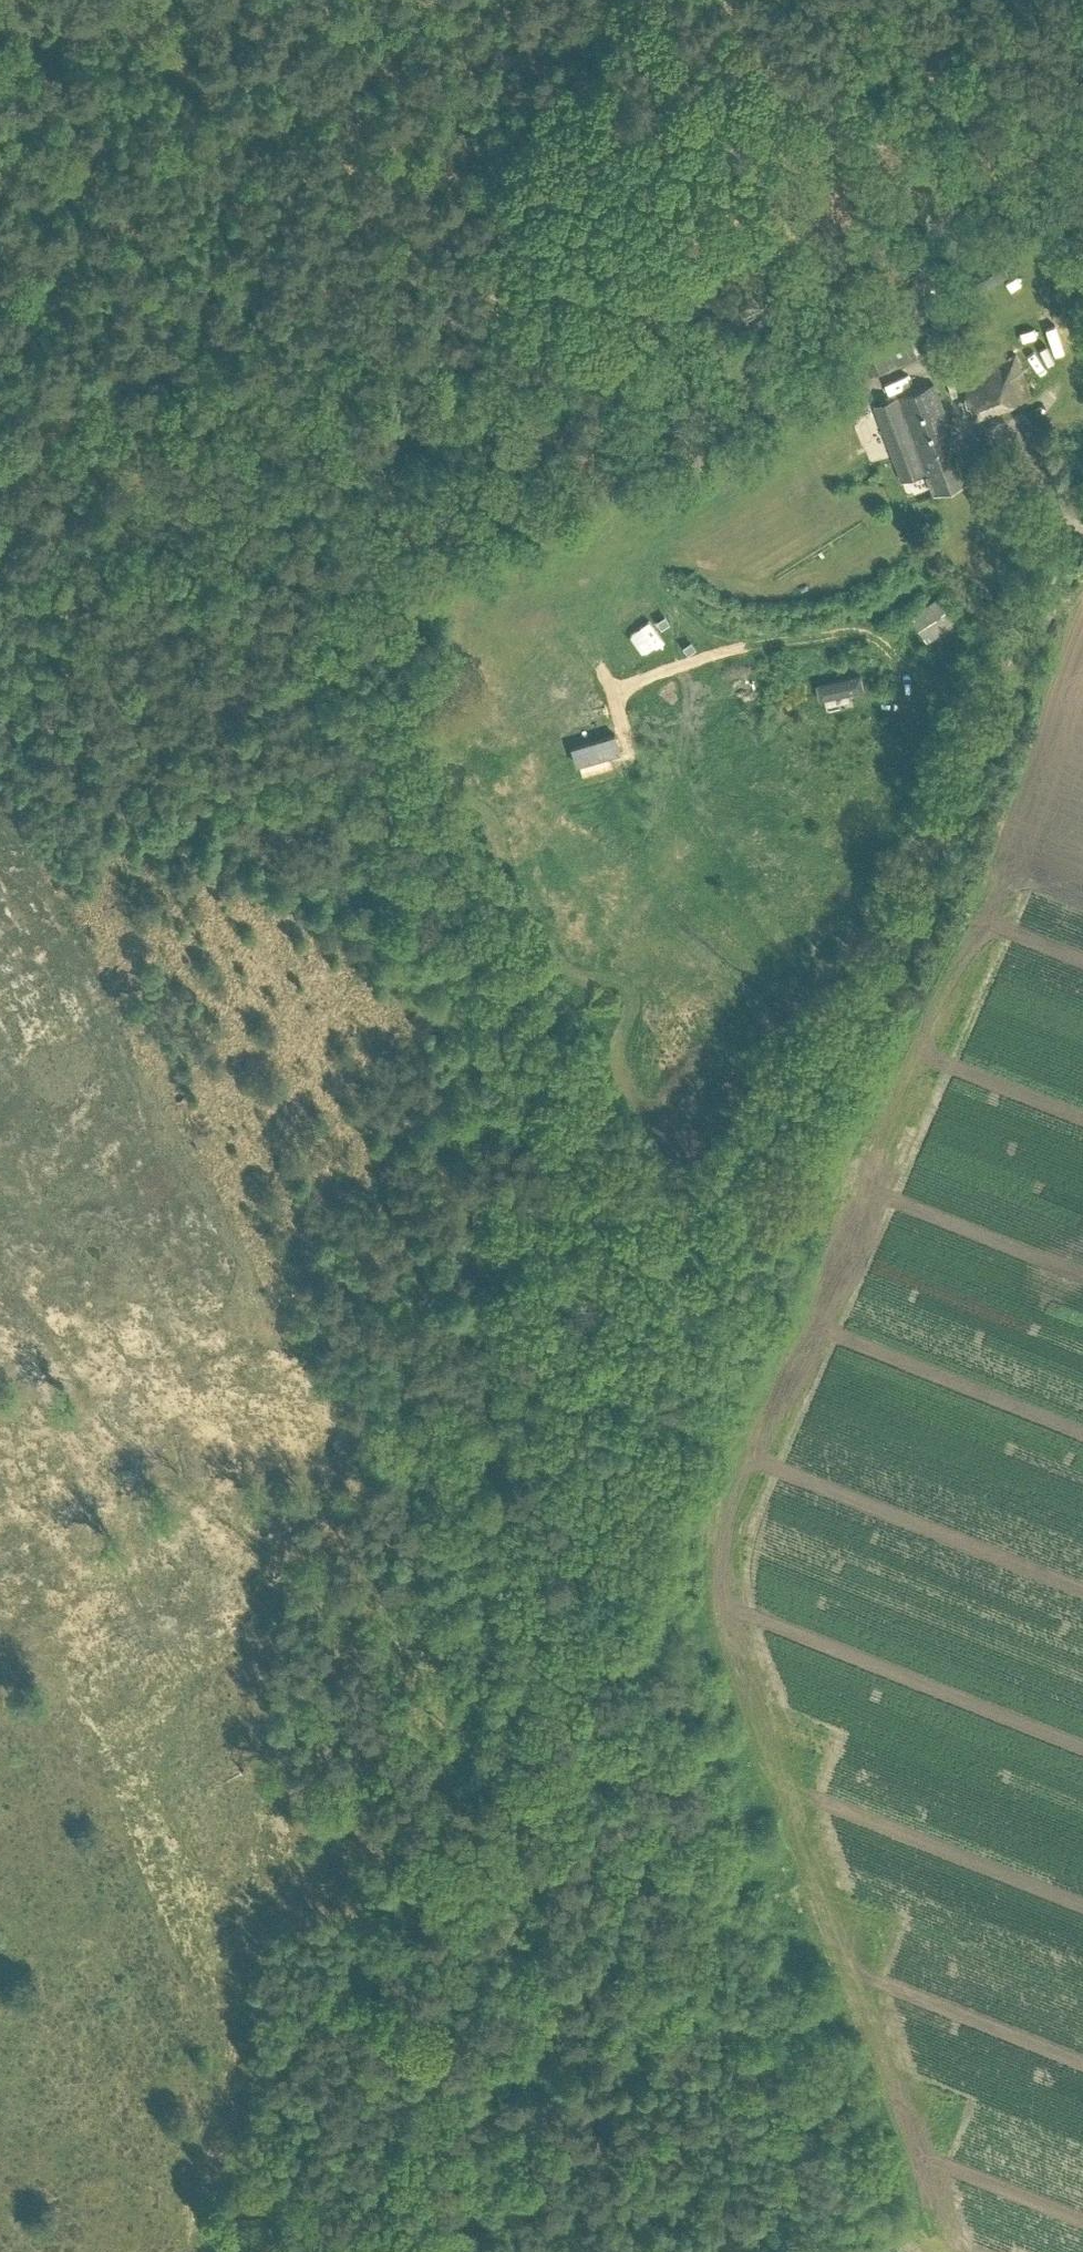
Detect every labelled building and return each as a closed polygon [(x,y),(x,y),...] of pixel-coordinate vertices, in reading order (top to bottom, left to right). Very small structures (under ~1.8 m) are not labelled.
[(851,339),(859,357),(862,366),(866,376),(925,351),(911,315),(851,339)] [(977,417),(1033,395),(1017,352),(960,375),(977,417)] [(969,480),(936,387),(876,408),(900,479),(924,470),(932,493),(969,480)] [(941,593),(909,616),(925,638),(957,616),(941,593)] [(861,673),(816,683),(817,688),(819,699),(864,689),(861,673)] [(645,743),(606,742),(605,762),(644,763),(645,743)]
